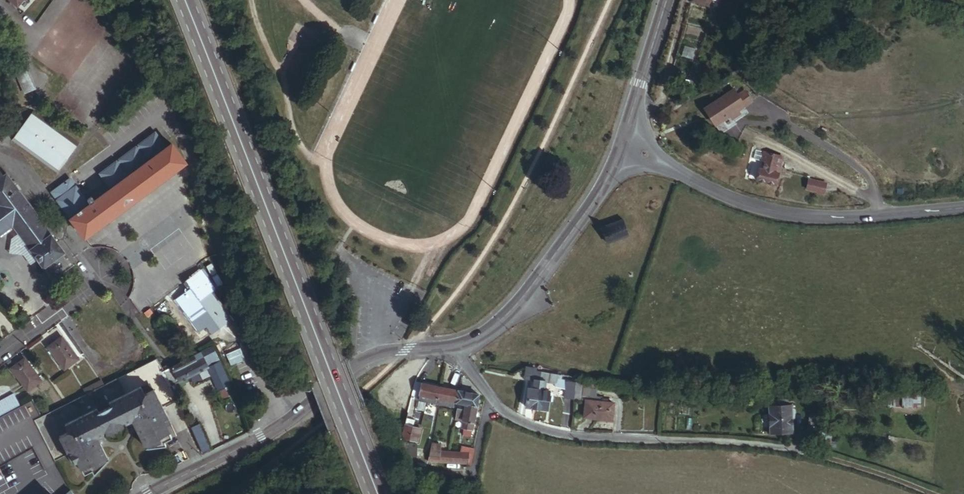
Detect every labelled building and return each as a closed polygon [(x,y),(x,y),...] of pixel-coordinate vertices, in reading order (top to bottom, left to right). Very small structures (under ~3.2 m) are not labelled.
[(694,3),(711,8),(714,0),(695,0),(694,3)] [(34,89),(23,66),(15,70),(26,92),(34,89)] [(746,107),(754,103),(748,91),(740,94),(746,107)] [(745,120),(736,105),(706,121),(714,136),(722,132),(720,130),(728,126),(730,130),(733,131),(738,127),(739,125),(738,124),(745,120)] [(77,141),(31,108),(10,138),(56,171),(77,141)] [(85,239),(186,164),(172,145),(166,149),(155,134),(138,146),(139,148),(136,150),(135,148),(118,161),(119,162),(117,164),(116,163),(99,175),(111,191),(90,206),(71,180),(53,194),(85,239)] [(782,168),(784,158),(757,151),(755,161),(766,164),(764,171),(761,170),(758,182),(777,187),(780,175),(777,174),(778,167),(782,168)] [(8,176),(4,178),(0,172),(0,236),(13,226),(44,269),(64,254),(8,176)] [(53,194),(71,180),(70,179),(52,193),(53,194)] [(826,196),(828,187),(811,182),(809,192),(826,196)] [(228,322),(209,295),(214,292),(199,271),(183,282),(189,290),(175,301),(198,332),(205,328),(211,335),(228,322)] [(79,361),(62,338),(48,348),(65,371),(79,361)] [(231,386),(213,347),(172,367),(180,383),(209,368),(220,392),(231,386)] [(172,424),(164,408),(179,401),(173,387),(172,388),(163,372),(165,371),(158,359),(104,386),(86,395),(66,405),(42,417),(34,422),(56,462),(69,455),(74,464),(79,462),(85,475),(94,471),(96,474),(110,460),(103,445),(102,444),(103,439),(106,437),(105,435),(109,433),(122,426),(127,424),(128,426),(131,424),(137,427),(137,428),(147,449),(168,447),(166,443),(173,439),(167,427),(172,424)] [(42,382),(26,360),(12,370),(28,392),(42,382)] [(180,383),(172,367),(165,371),(163,372),(172,388),(173,387),(180,383)] [(534,379),(535,372),(536,371),(528,369),(527,378),(534,380),(534,379)] [(541,391),(543,374),(535,372),(534,379),(537,379),(535,390),(541,391)] [(558,380),(559,377),(543,374),(541,391),(545,392),(546,383),(577,391),(577,385),(558,380)] [(86,395),(104,386),(102,382),(84,391),(86,395)] [(438,400),(441,388),(423,384),(420,396),(436,399),(438,400)] [(582,400),(584,386),(577,385),(577,391),(576,399),(582,400)] [(457,404),(459,392),(441,388),(438,400),(455,403),(457,404)] [(539,409),(541,391),(535,390),(530,390),(528,407),(539,409)] [(549,410),(552,393),(545,392),(541,391),(539,409),(549,410)] [(477,408),(479,396),(459,392),(457,404),(461,405),(467,406),(477,408)] [(20,406),(14,395),(0,403),(0,417),(20,406)] [(435,405),(436,399),(420,396),(419,402),(435,405)] [(454,409),(455,403),(438,400),(436,399),(435,405),(454,409)] [(33,449),(46,471),(57,464),(56,462),(34,422),(42,417),(33,401),(0,418),(0,467),(33,449)] [(613,421),(615,404),(588,401),(586,418),(613,421)] [(474,431),(477,408),(467,406),(466,412),(465,421),(463,430),(466,430),(474,431)] [(794,431),(792,407),(791,407),(774,408),(771,408),(772,432),(794,431)] [(465,421),(466,412),(460,410),(459,410),(457,420),(465,421)] [(211,450),(200,425),(191,429),(202,454),(211,450)] [(113,434),(121,430),(122,428),(122,426),(109,433),(110,434),(113,434)] [(411,443),(413,430),(405,429),(403,442),(411,443)] [(420,444),(422,431),(413,430),(411,443),(420,444)] [(473,438),(474,431),(466,430),(465,437),(473,438)] [(441,459),(442,453),(443,446),(435,445),(432,462),(441,463),(441,462),(441,461),(436,460),(437,458),(441,459)] [(418,458),(419,447),(411,446),(409,457),(418,458)] [(470,466),(472,456),(462,455),(460,455),(461,453),(457,452),(457,454),(452,454),(450,463),(470,466)] [(450,463),(452,454),(442,453),(441,459),(437,458),(436,460),(441,461),(441,462),(450,463)]
